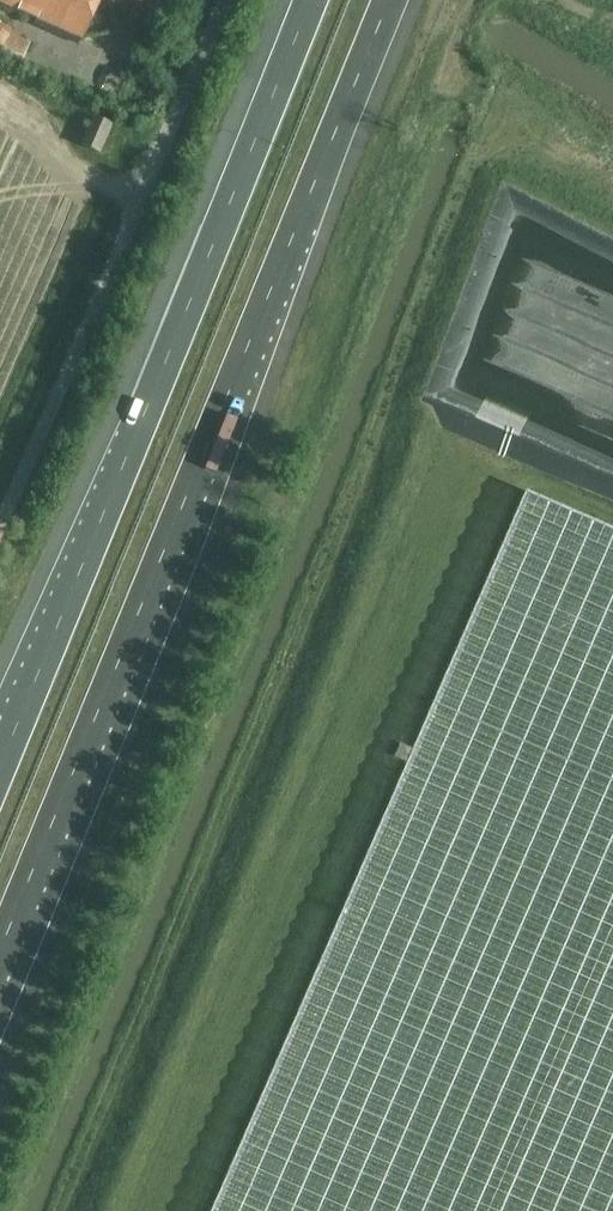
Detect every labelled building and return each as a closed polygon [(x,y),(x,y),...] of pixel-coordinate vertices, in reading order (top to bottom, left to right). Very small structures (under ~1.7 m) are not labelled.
[(82,40),(100,0),(0,0),(0,3),(82,40)] [(0,31),(0,61),(16,68),(27,43),(0,31)] [(81,149),(98,157),(111,128),(94,120),(81,149)] [(485,381),(499,385),(484,386),(612,430),(612,271),(533,244),(504,326),(504,321),(485,377),(485,381)] [(531,494),(217,1210),(612,1210),(612,530),(531,494)]
